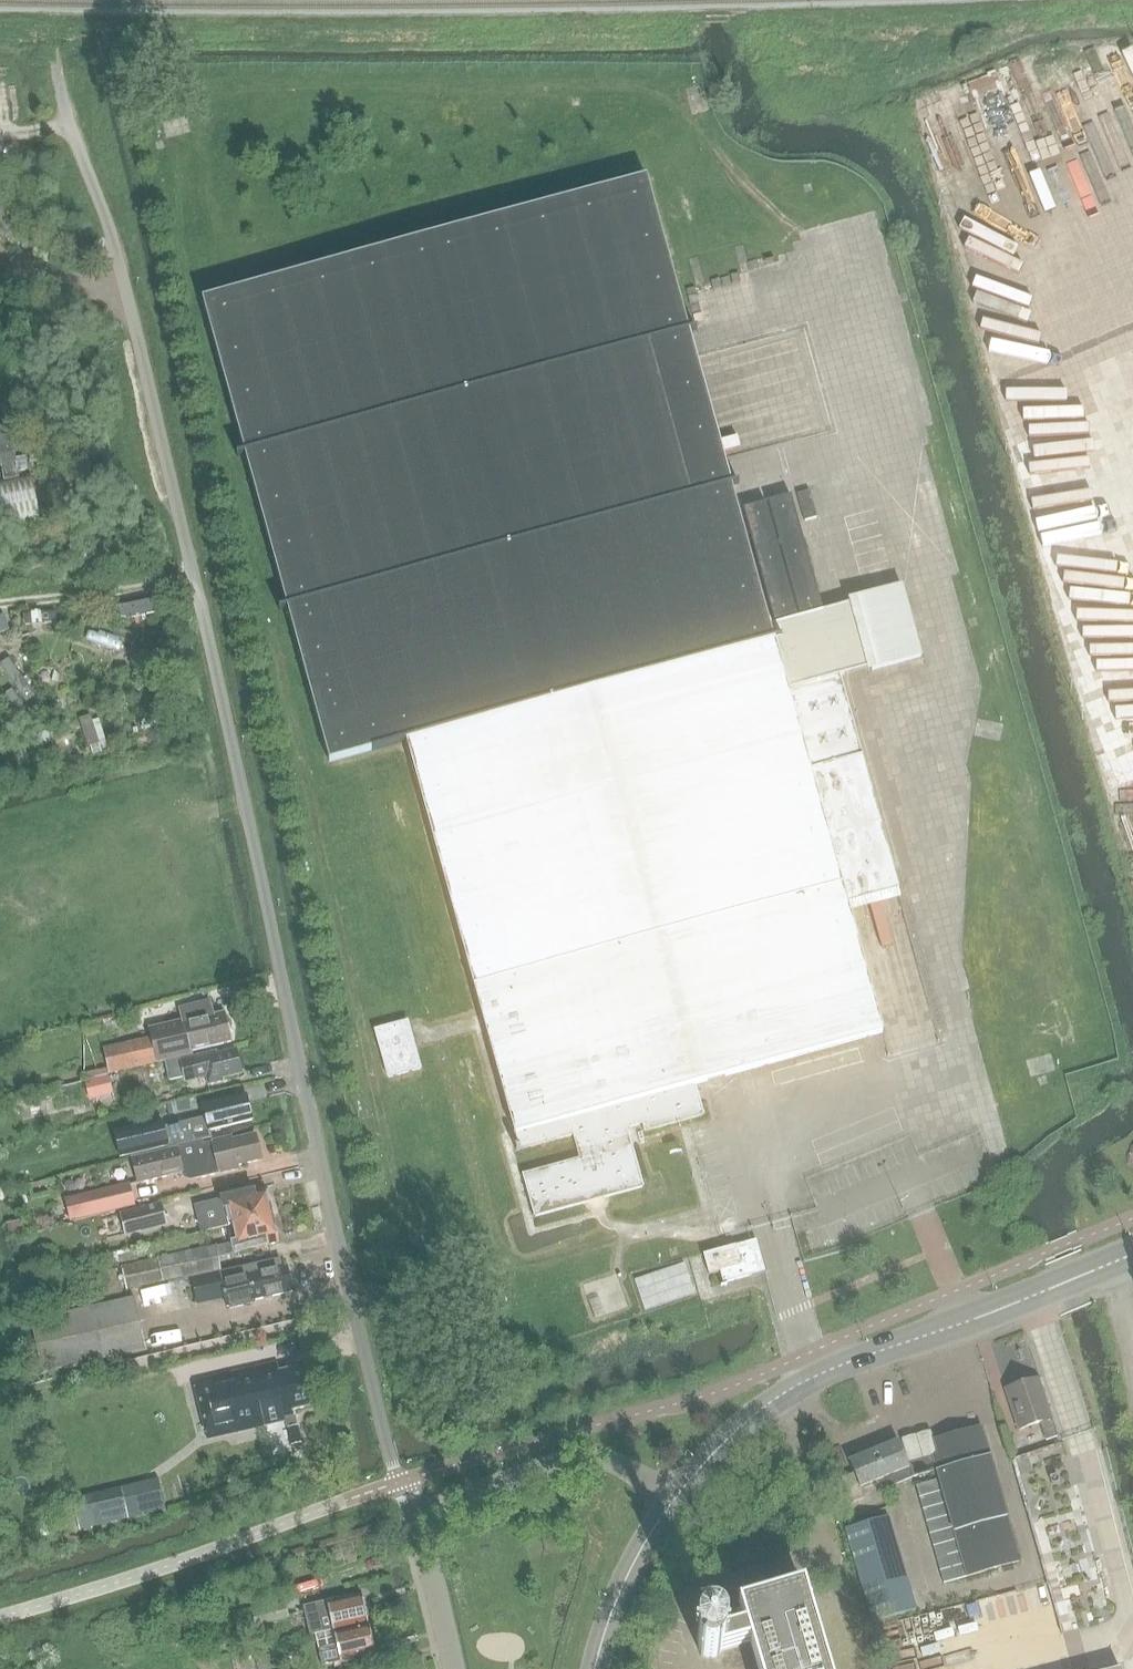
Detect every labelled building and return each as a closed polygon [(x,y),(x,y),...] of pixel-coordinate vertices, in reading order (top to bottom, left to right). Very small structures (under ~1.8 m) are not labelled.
[(846,903),(897,889),(899,888),(862,756),(841,679),(824,616),(791,496),(743,509),(774,624),(770,626),(647,181),(205,303),(331,762),(407,742),(521,1145),(513,1147),(515,1153),(572,1137),(578,1160),(521,1175),(533,1219),(643,1188),(627,1129),(641,1125),(644,1133),(704,1116),(695,1085),(881,1033),(846,903)] [(47,511),(38,474),(0,483),(0,522),(47,511)] [(798,493),(805,520),(819,516),(811,489),(798,493)] [(876,672),(925,659),(906,589),(857,603),(858,606),(824,616),(841,679),(875,669),(876,672)] [(16,626),(8,608),(0,611),(0,633),(16,626)] [(110,737),(104,713),(86,718),(92,742),(110,737)] [(186,1035),(116,1051),(106,1053),(110,1073),(120,1071),(137,1068),(190,1056),(189,1051),(230,1042),(225,1014),(214,1016),(211,1001),(180,1008),(184,1023),(186,1035)] [(391,1079),(423,1070),(409,1023),(378,1032),(391,1079)] [(223,1080),(243,1074),(237,1049),(217,1053),(217,1051),(166,1063),(170,1082),(206,1075),(209,1086),(223,1083),(223,1080)] [(109,1076),(85,1082),(88,1095),(112,1089),(109,1076)] [(209,1132),(254,1120),(248,1095),(201,1105),(205,1118),(182,1123),(162,1128),(166,1149),(188,1144),(211,1138),(209,1132)] [(211,1142),(178,1150),(185,1179),(191,1181),(219,1175),(240,1170),(239,1166),(263,1161),(257,1134),(233,1140),(231,1136),(211,1142)] [(122,1142),(125,1155),(151,1150),(149,1137),(122,1142)] [(182,1173),(175,1148),(132,1158),(138,1184),(182,1173)] [(130,1184),(65,1200),(70,1222),(136,1206),(130,1184)] [(200,1231),(232,1225),(274,1214),(267,1187),(226,1197),(227,1198),(205,1203),(195,1205),(200,1231)] [(163,1203),(120,1213),(126,1236),(168,1226),(163,1203)] [(274,1214),(232,1225),(235,1241),(217,1246),(220,1258),(282,1243),(274,1214)] [(116,1266),(121,1264),(151,1258),(151,1260),(191,1250),(190,1245),(202,1243),(199,1232),(147,1245),(147,1247),(113,1255),(116,1266)] [(126,1289),(221,1268),(216,1246),(121,1267),(126,1289)] [(737,1252),(736,1246),(703,1255),(708,1274),(721,1271),(741,1265),(737,1252)] [(721,1271),(724,1282),(753,1275),(746,1250),(737,1252),(741,1265),(721,1271)] [(226,1308),(294,1293),(288,1266),(276,1269),(273,1259),(220,1271),(185,1280),(190,1307),(225,1301),(226,1308)] [(688,1274),(638,1291),(645,1312),(695,1295),(688,1274)] [(174,1287),(145,1293),(150,1318),(179,1312),(174,1287)] [(42,1374),(146,1351),(134,1298),(32,1321),(42,1374)] [(294,1410),(321,1405),(313,1364),(273,1372),(271,1363),(194,1380),(208,1440),(297,1421),(294,1410)] [(1046,1441),(1059,1437),(1046,1396),(1044,1397),(1038,1379),(1006,1390),(1019,1430),(1040,1423),(1046,1441)] [(967,1577),(1021,1561),(981,1426),(928,1441),(929,1445),(903,1453),(914,1479),(936,1472),(940,1487),(945,1502),(949,1517),(954,1532),(958,1547),(963,1562),(967,1577)] [(891,1488),(914,1479),(903,1453),(898,1441),(875,1450),(891,1488)] [(875,1450),(849,1461),(854,1474),(841,1479),(851,1504),(865,1498),(861,1488),(874,1483),(878,1493),(891,1488),(875,1450)] [(936,1472),(914,1479),(918,1494),(940,1487),(936,1472)] [(945,1502),(940,1487),(918,1494),(922,1509),(945,1502)] [(112,1490),(73,1499),(80,1530),(120,1521),(129,1519),(121,1488),(112,1490)] [(949,1517),(945,1502),(922,1509),(927,1524),(949,1517)] [(873,1623),(916,1609),(888,1516),(845,1529),(873,1623)] [(949,1517),(927,1524),(931,1539),(954,1532),(949,1517)] [(958,1547),(954,1532),(931,1539),(936,1554),(958,1547)] [(963,1562),(958,1547),(936,1554),(940,1569),(963,1562)] [(940,1569),(945,1584),(967,1577),(963,1562),(940,1569)] [(803,1590),(746,1607),(751,1626),(714,1636),(713,1630),(711,1631),(711,1637),(704,1640),(699,1639),(698,1641),(703,1643),(706,1651),(703,1655),(705,1657),(709,1654),(716,1653),(719,1658),(722,1657),(719,1652),(756,1642),(764,1668),(826,1668),(803,1590)] [(310,1636),(368,1622),(362,1595),(341,1600),(338,1599),(303,1607),(310,1636)] [(954,1619),(974,1612),(970,1601),(950,1608),(954,1619)] [(953,1618),(957,1651),(998,1646),(994,1612),(953,1618)] [(323,1665),(375,1653),(369,1626),(334,1633),(337,1645),(319,1649),(323,1665)]
